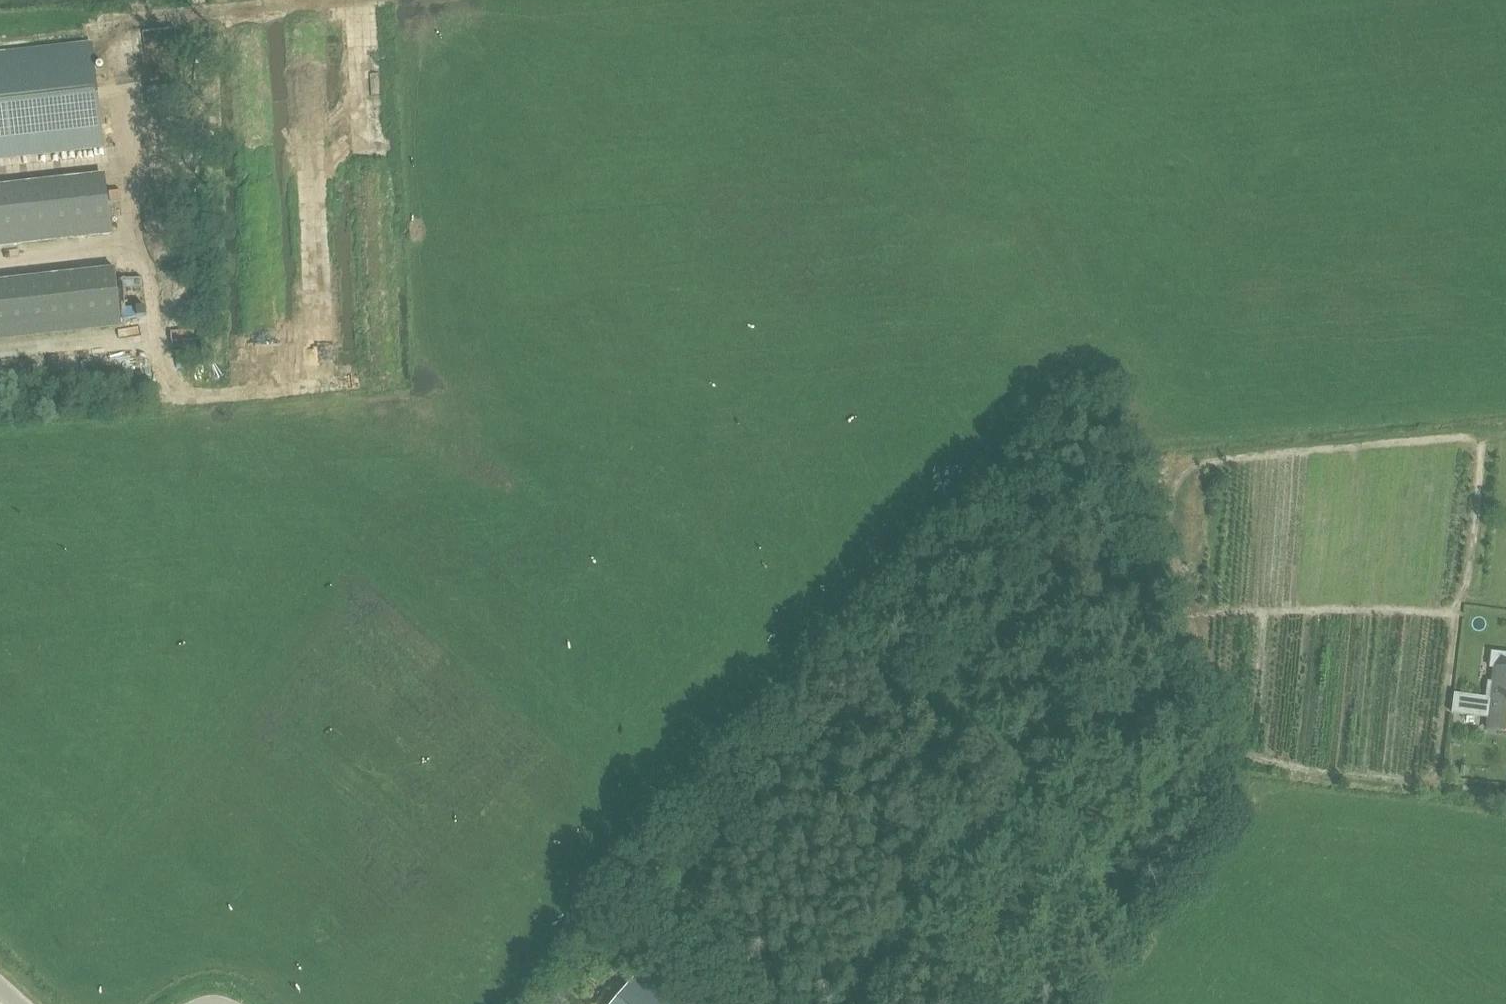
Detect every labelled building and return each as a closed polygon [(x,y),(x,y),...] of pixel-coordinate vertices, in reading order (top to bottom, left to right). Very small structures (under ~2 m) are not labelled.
[(0,53),(0,158),(101,147),(91,43),(0,53)] [(0,186),(0,242),(112,229),(105,174),(0,186)] [(0,284),(0,342),(125,329),(119,272),(0,284)] [(1505,699),(1505,652),(1500,651),(1498,667),(1495,667),(1493,681),(1488,680),(1486,696),(1505,699)] [(1486,696),(1486,697),(1491,698),(1487,728),(1505,730),(1505,699),(1486,696)] [(611,1003),(682,1003),(641,969),(611,1003)]
